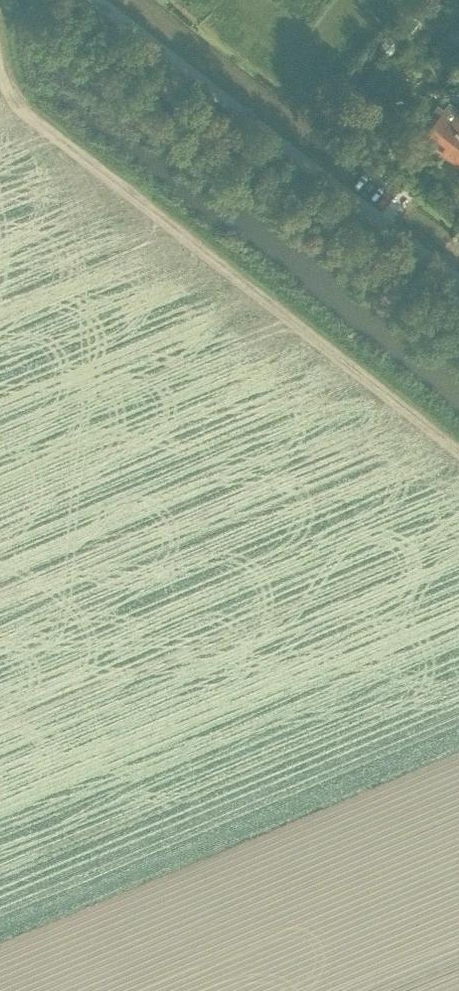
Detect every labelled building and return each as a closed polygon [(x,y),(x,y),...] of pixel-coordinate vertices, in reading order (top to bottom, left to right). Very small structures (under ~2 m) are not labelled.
[(412,17),(402,29),(409,35),(419,23),(412,17)] [(445,156),(458,137),(458,110),(458,111),(450,104),(444,112),(439,108),(430,119),(436,124),(423,140),(445,156)] [(445,156),(458,167),(458,137),(445,156)]
